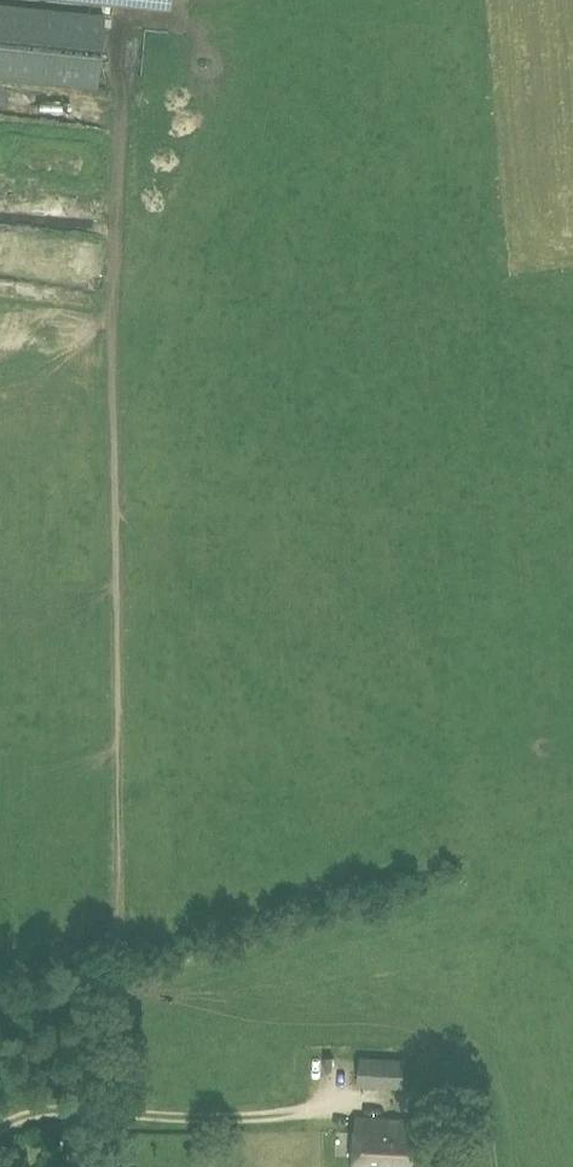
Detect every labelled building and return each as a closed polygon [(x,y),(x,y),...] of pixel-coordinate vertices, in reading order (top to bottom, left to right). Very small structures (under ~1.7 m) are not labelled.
[(106,14),(0,3),(0,75),(98,86),(106,14)] [(0,217),(0,223),(12,231),(21,220),(6,209),(0,217)] [(367,1066),(366,1088),(402,1089),(402,1067),(367,1066)] [(421,1123),(358,1119),(355,1166),(418,1166),(421,1123)]
